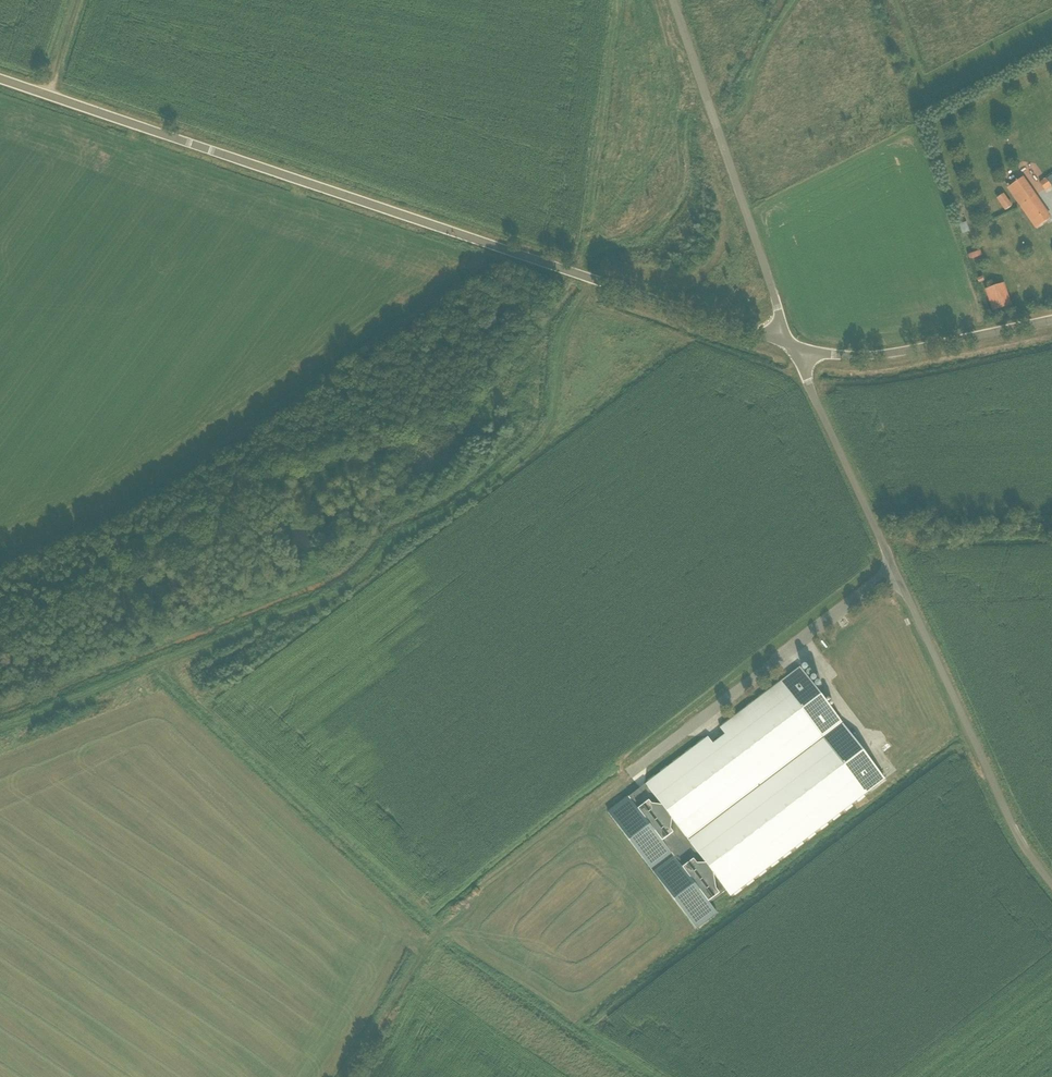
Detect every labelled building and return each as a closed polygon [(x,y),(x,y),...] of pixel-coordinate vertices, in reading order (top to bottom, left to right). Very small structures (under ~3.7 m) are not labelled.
[(1008,188),(1037,228),(1050,219),(1022,178),(1008,188)] [(1045,191),(1051,187),(1046,178),(1039,183),(1045,191)] [(995,197),(1003,210),(1011,205),(1003,192),(995,197)] [(992,312),(1002,309),(994,287),(984,290),(992,312)] [(708,737),(646,784),(549,858),(637,973),(716,913),(709,903),(727,890),(731,896),(885,779),(800,667),(720,728),(725,735),(713,744),(708,737)]
